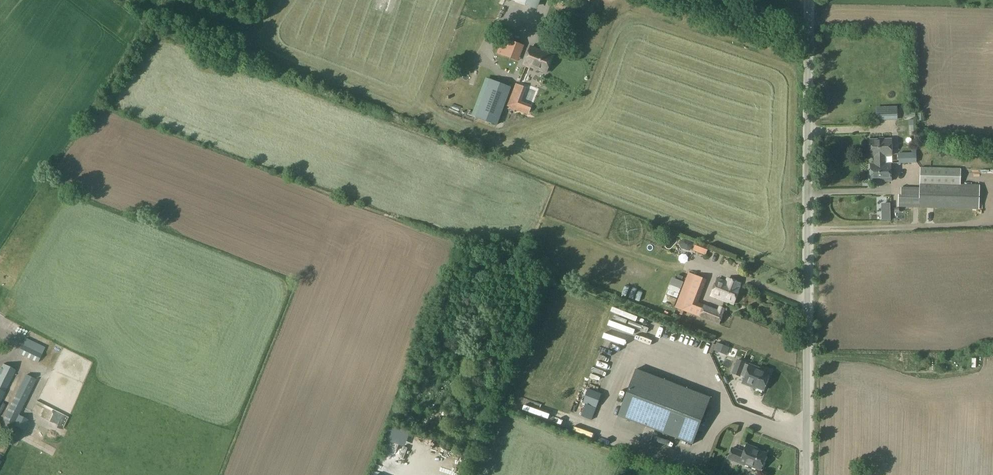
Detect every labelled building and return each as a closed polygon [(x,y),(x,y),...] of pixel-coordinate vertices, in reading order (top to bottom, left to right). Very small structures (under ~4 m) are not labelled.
[(537,10),(541,0),(510,0),(537,10)] [(504,38),(498,53),(510,58),(516,43),(504,38)] [(531,47),(524,64),(546,73),(553,55),(531,47)] [(497,125),(511,87),(490,79),(476,117),(497,125)] [(517,110),(523,92),(515,90),(508,113),(530,120),(532,115),(517,110)] [(527,92),(522,106),(530,109),(535,95),(527,92)] [(875,164),(885,163),(885,155),(892,155),(891,139),(870,140),(871,156),(875,156),(875,164)] [(899,164),(916,164),(916,153),(899,153),(899,164)] [(885,163),(875,164),(871,164),(871,182),(891,181),(891,163),(885,163)] [(900,194),(898,194),(897,218),(912,218),(912,208),(987,210),(988,185),(961,184),(961,169),(920,167),(919,187),(901,187),(900,194)] [(692,250),(706,255),(709,246),(696,241),(692,250)] [(695,251),(692,257),(704,262),(707,257),(695,251)] [(695,275),(682,307),(694,311),(706,280),(695,275)] [(740,287),(737,286),(738,283),(729,279),(728,283),(717,279),(711,296),(733,304),(740,287)] [(666,301),(677,304),(682,288),(670,284),(666,301)] [(720,321),(726,306),(721,304),(719,308),(705,303),(701,314),(720,321)] [(25,338),(18,353),(37,363),(45,348),(25,338)] [(727,355),(730,347),(717,342),(714,350),(727,355)] [(749,365),(745,364),(746,362),(737,359),(731,374),(740,377),(741,376),(745,377),(742,383),(755,388),(756,386),(764,389),(770,374),(760,369),(749,365)] [(16,370),(3,364),(0,369),(0,402),(16,370)] [(599,364),(597,369),(613,375),(614,370),(599,364)] [(693,445),(711,397),(636,369),(618,416),(693,445)] [(29,419),(19,414),(36,379),(26,374),(3,420),(24,430),(29,419)] [(596,408),(602,394),(588,388),(583,403),(596,408)] [(767,454),(754,450),(755,447),(747,444),(744,452),(732,447),(727,459),(740,464),(740,463),(744,465),(745,464),(761,470),(767,454)]
